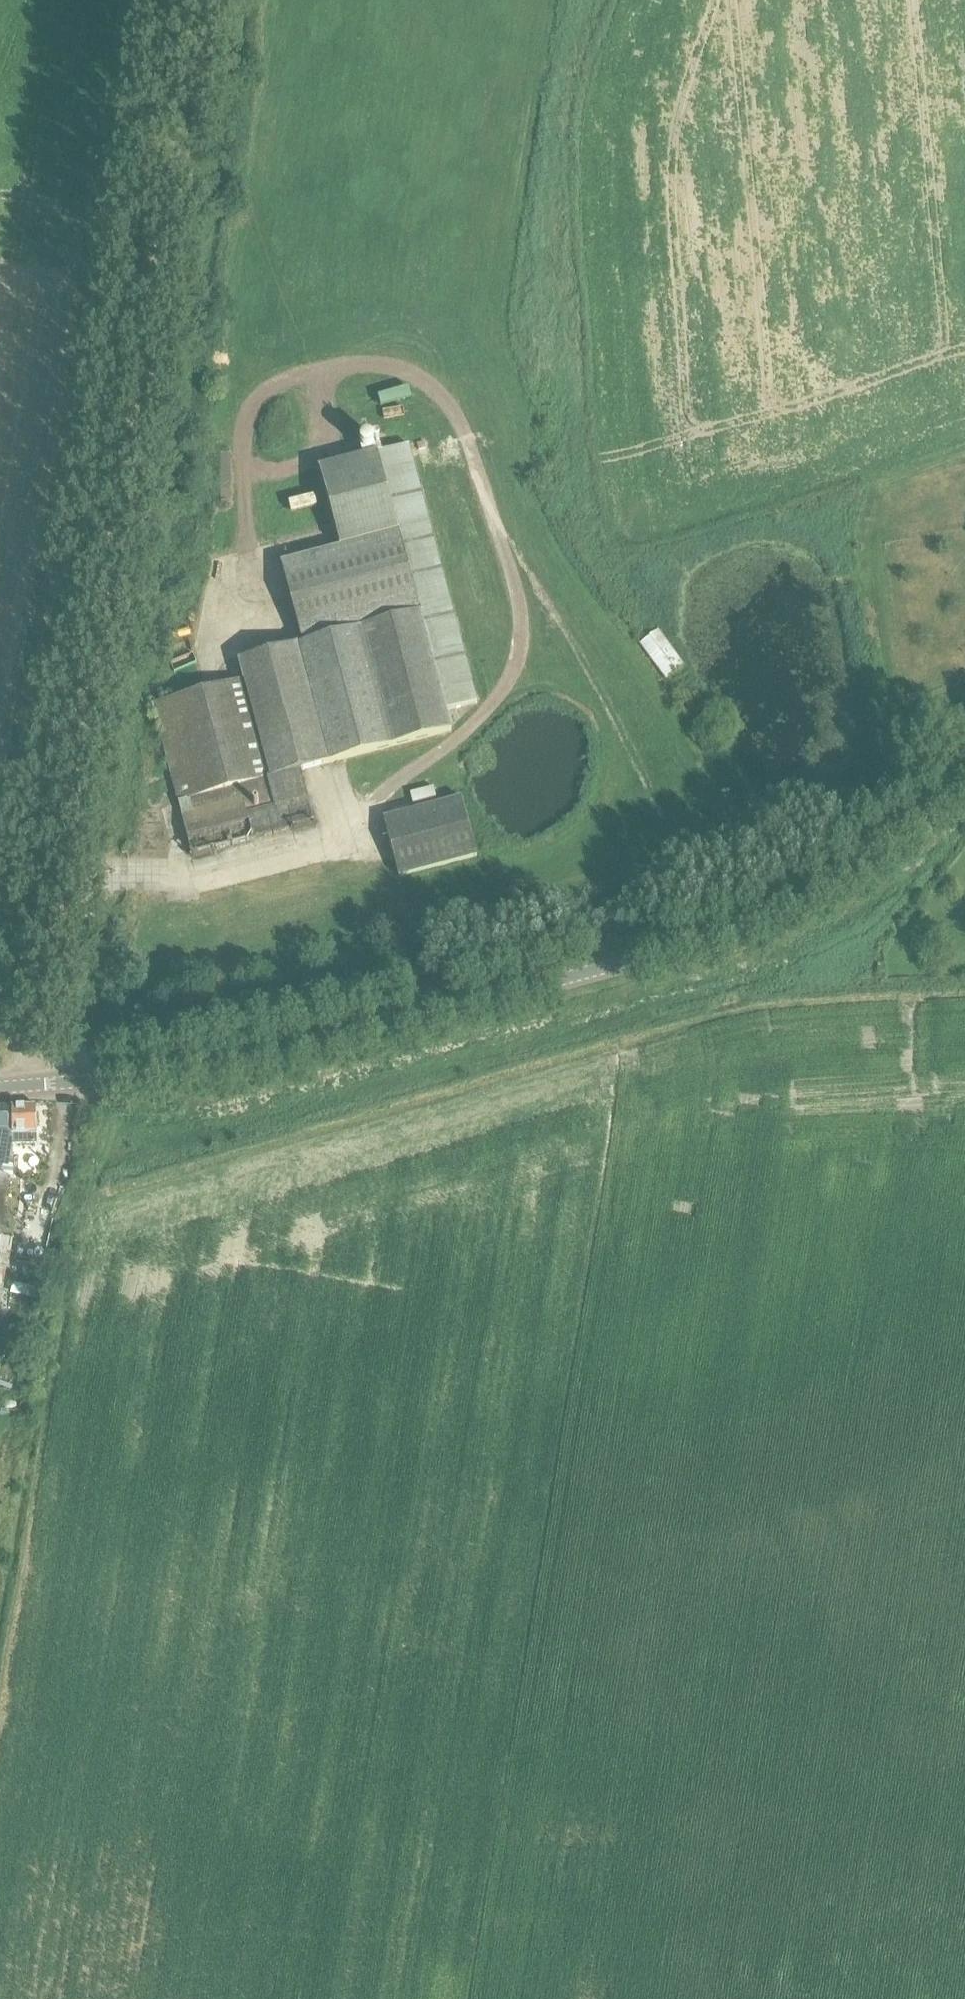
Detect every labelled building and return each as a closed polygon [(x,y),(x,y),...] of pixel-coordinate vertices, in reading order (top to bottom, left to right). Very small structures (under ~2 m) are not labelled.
[(319,468),(341,550),(282,565),(303,645),(239,662),(244,681),(152,705),(192,856),(316,824),(302,771),(450,732),(445,711),(477,703),(409,445),(319,468)] [(640,643),(667,678),(685,665),(657,629),(640,643)] [(437,781),(413,788),(417,802),(441,796),(437,781)] [(385,821),(400,880),(479,859),(463,800),(385,821)] [(114,1018),(115,1028),(126,1026),(124,1016),(114,1018)] [(10,1128),(11,1134),(12,1133),(12,1145),(37,1144),(36,1105),(0,1106),(0,1128),(10,1128)] [(11,1178),(0,1176),(0,1248),(11,1178)] [(6,1400),(18,1403),(24,1369),(12,1367),(6,1400)]
